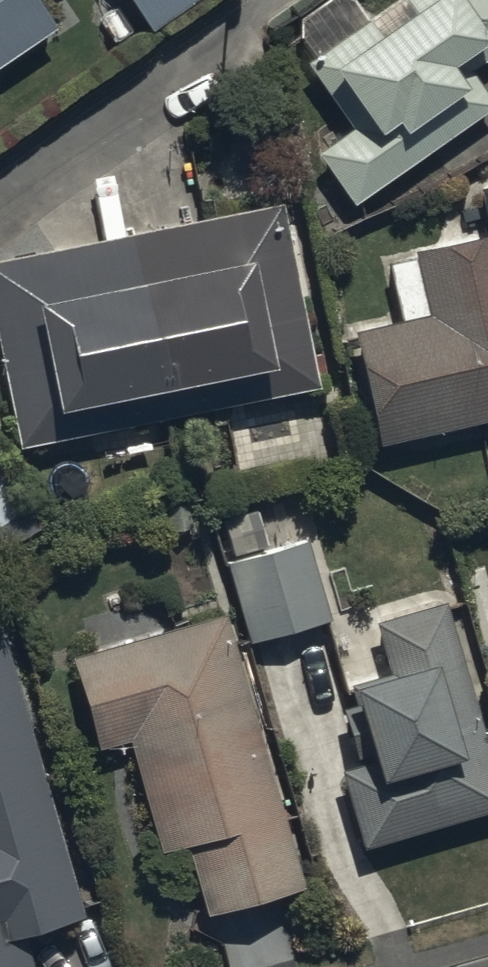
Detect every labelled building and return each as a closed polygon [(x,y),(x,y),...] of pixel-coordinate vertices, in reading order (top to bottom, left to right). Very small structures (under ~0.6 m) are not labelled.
[(39,0),(0,0),(0,55),(52,18),(39,0)] [(146,25),(183,0),(129,0),(146,25)] [(367,15),(357,0),(318,0),(299,14),(296,31),(313,53),(306,57),(352,123),(315,148),(350,199),(487,103),(487,90),(469,63),(487,50),(487,0),(388,0),(367,15)] [(474,186),(487,224),(487,181),(474,186)] [(0,253),(0,372),(14,440),(315,381),(278,198),(0,253)] [(378,438),(487,413),(487,225),(412,244),(427,307),(351,325),(378,438)] [(0,481),(0,540),(27,524),(0,481)] [(231,556),(225,558),(247,640),(328,619),(306,535),(263,546),(250,497),(217,506),(231,556)] [(442,597),(373,618),(387,664),(349,675),(356,696),(341,701),(358,758),(337,765),(360,843),(487,804),(487,749),(442,597)] [(229,611),(69,652),(93,746),(129,737),(157,848),(183,841),(200,909),(298,884),(229,611)] [(21,927),(82,909),(79,900),(95,896),(16,623),(0,628),(0,966),(32,966),(21,927)]
